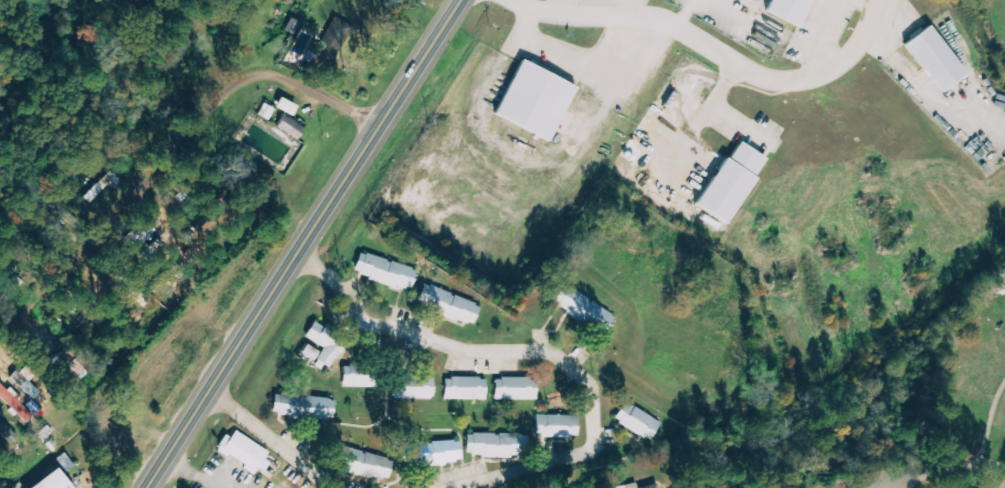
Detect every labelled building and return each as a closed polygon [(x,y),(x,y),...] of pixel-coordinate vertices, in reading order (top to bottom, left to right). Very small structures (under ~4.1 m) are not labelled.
[(801,28),(814,0),(771,0),(766,11),(801,28)] [(353,26),(335,17),(316,59),(335,67),(353,26)] [(905,42),(938,93),(965,76),(931,25),(905,42)] [(552,140),(575,84),(519,61),(495,116),(552,140)] [(306,128),(284,113),(276,124),(299,139),(306,128)] [(696,205),(727,224),(768,160),(737,140),(696,205)] [(131,231),(143,243),(156,230),(145,218),(131,231)] [(369,280),(412,292),(418,269),(359,253),(354,271),(370,276),(369,280)] [(416,305),(474,326),(481,305),(424,284),(416,305)] [(562,285),(552,304),(606,334),(616,315),(562,285)] [(347,341),(337,336),(340,331),(327,324),(325,327),(314,321),(306,337),(324,347),(316,364),(330,371),(347,341)] [(343,387),(376,387),(376,369),(343,369),(343,387)] [(34,400),(41,393),(16,370),(10,377),(34,400)] [(434,378),(400,377),(400,389),(392,389),(392,398),(433,399),(434,378)] [(486,400),(486,378),(444,377),(444,399),(486,400)] [(536,401),(536,379),(495,378),(494,400),(536,401)] [(0,381),(0,382),(0,398),(26,423),(35,414),(0,381)] [(334,400),(274,394),(272,415),(332,421),(334,400)] [(652,440),(661,420),(623,402),(614,422),(652,440)] [(577,438),(577,416),(537,415),(537,437),(577,438)] [(256,473),(269,452),(235,431),(231,438),(226,435),(217,450),(256,473)] [(461,464),(460,442),(420,443),(421,465),(461,464)] [(337,446),(332,467),(388,481),(394,459),(337,446)] [(55,468),(28,487),(70,487),(55,468)]
